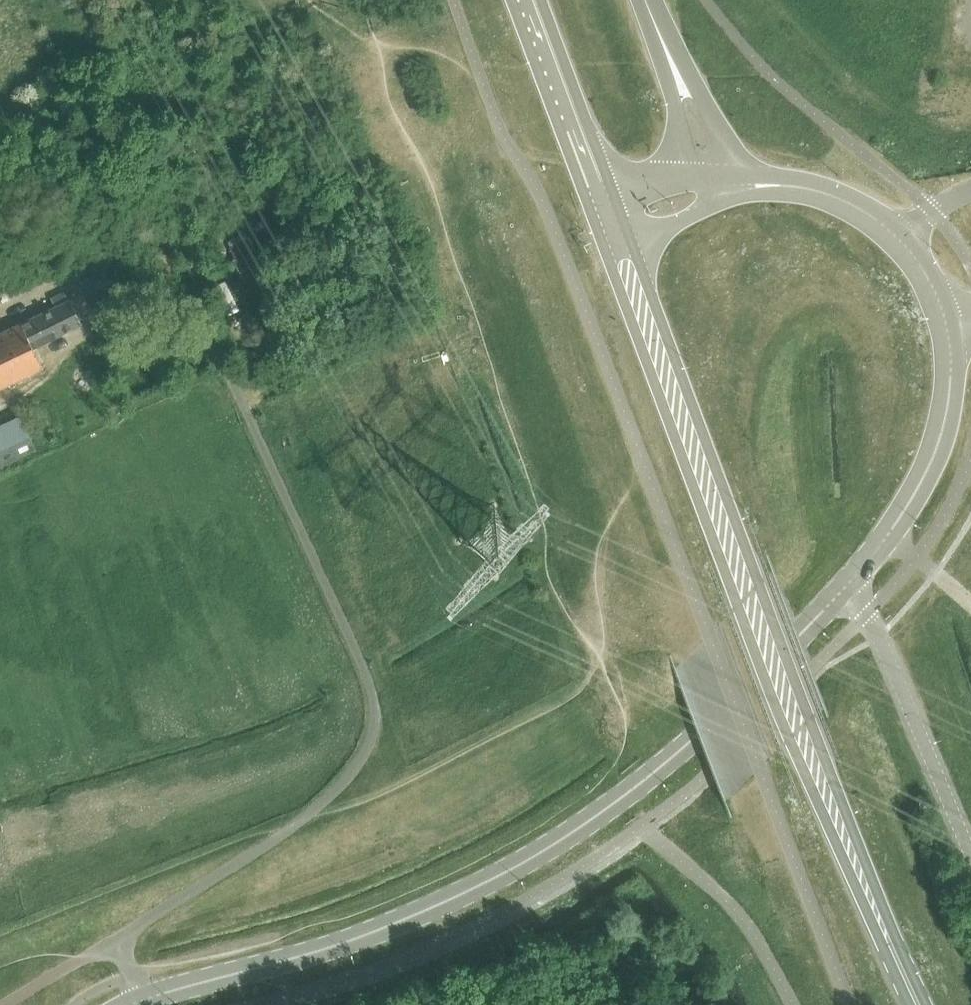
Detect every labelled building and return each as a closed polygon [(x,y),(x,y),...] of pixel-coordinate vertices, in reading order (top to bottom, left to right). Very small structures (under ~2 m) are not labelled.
[(238,270),(270,256),(265,245),(253,250),(246,233),(227,241),(235,258),(233,258),(238,270)] [(67,300),(63,292),(51,298),(55,306),(0,332),(0,387),(42,367),(32,347),(80,324),(68,299),(67,300)] [(30,439),(19,416),(0,425),(0,453),(30,439)]
